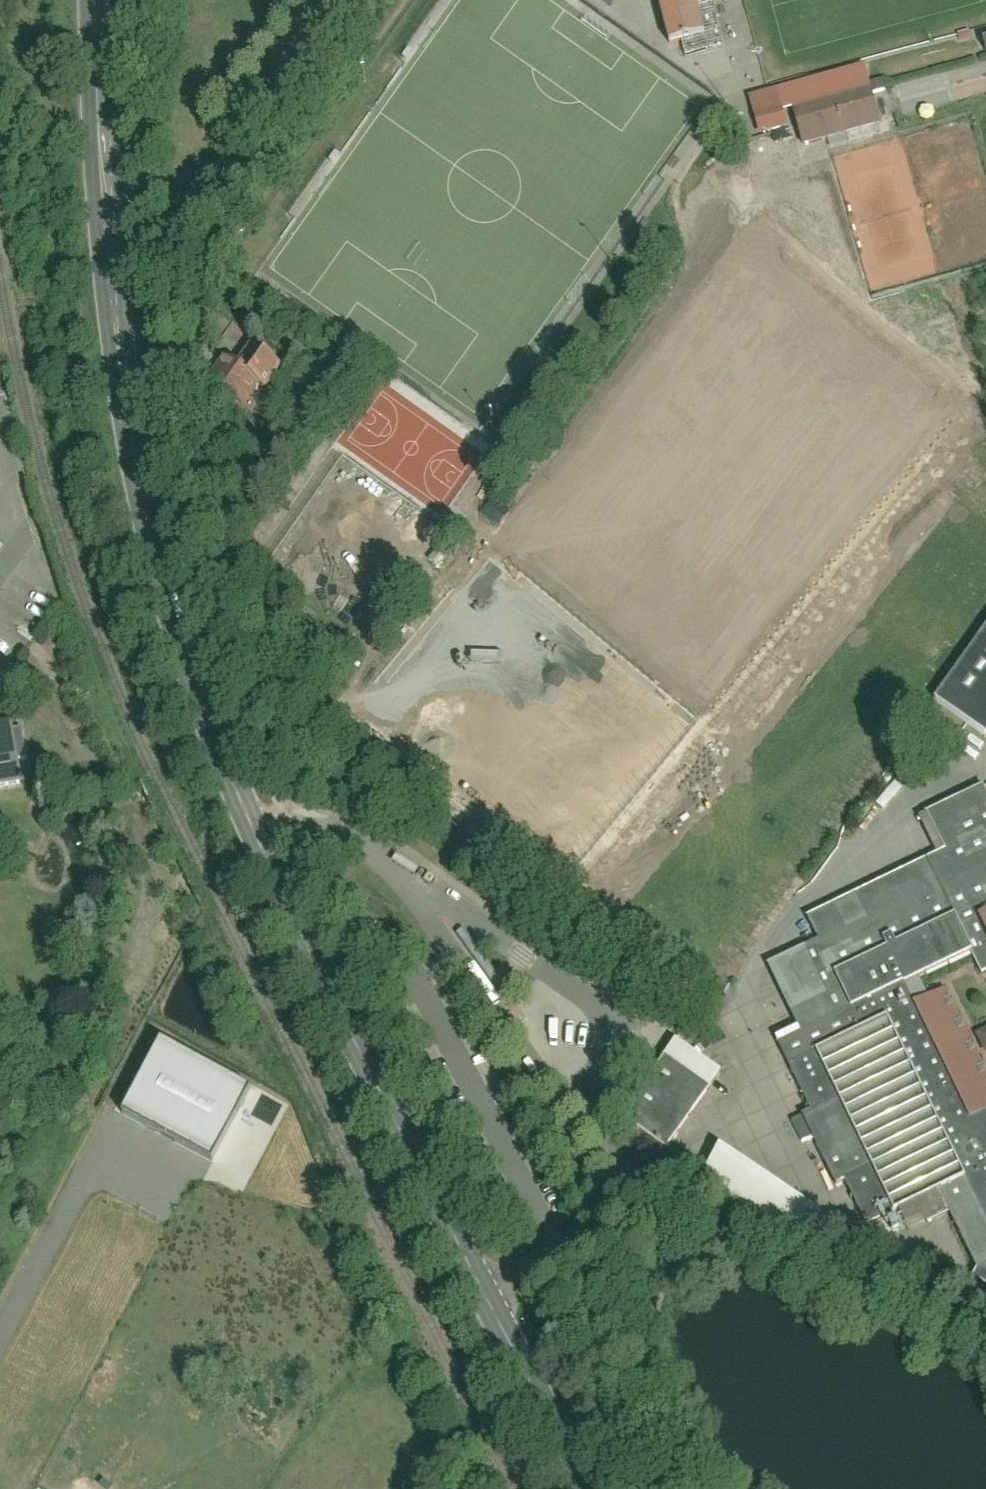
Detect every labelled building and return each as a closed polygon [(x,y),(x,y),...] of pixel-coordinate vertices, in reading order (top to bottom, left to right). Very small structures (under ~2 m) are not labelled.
[(671,41),(708,32),(700,0),(660,0),(671,41)] [(804,146),(881,125),(865,66),(778,90),(784,112),(793,110),(804,146)] [(784,112),(778,90),(750,98),(761,137),(789,129),(784,112)] [(256,385),(262,390),(277,369),(249,350),(237,368),(228,362),(215,380),(245,401),(256,385)] [(938,700),(985,733),(985,629),(938,700)] [(23,786),(19,765),(28,763),(22,727),(14,729),(12,721),(0,723),(0,790),(23,786)] [(922,815),(940,852),(809,914),(819,934),(768,958),(798,1022),(767,1037),(865,1243),(942,1206),(976,1277),(985,1283),(985,1082),(942,990),(926,998),(917,979),(967,955),(976,975),(985,970),(985,800),(980,787),(922,815)] [(124,1115),(214,1163),(252,1091),(162,1043),(124,1115)] [(658,1047),(618,1106),(656,1134),(698,1073),(658,1047)] [(710,1145),(692,1176),(789,1233),(807,1202),(710,1145)]
